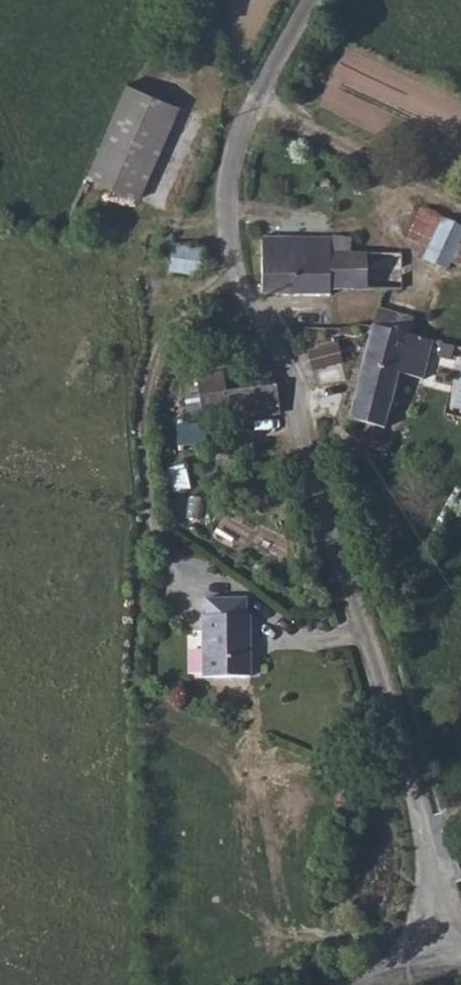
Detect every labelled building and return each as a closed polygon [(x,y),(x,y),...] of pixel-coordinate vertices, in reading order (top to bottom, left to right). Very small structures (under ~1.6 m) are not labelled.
[(178,107),(128,85),(88,177),(139,199),(178,107)] [(460,240),(460,227),(421,209),(408,238),(429,248),(424,259),(447,270),(450,263),(460,240)] [(351,254),(351,239),(332,237),(262,237),(262,294),(297,296),(331,295),(330,290),(403,289),(402,254),(367,254),(351,254)] [(351,254),(367,254),(368,244),(351,239),(351,254)] [(450,263),(460,268),(460,240),(450,263)] [(197,278),(202,251),(174,246),(169,273),(197,278)] [(374,327),(349,419),(365,424),(361,438),(381,444),(399,373),(424,379),(434,341),(409,335),(414,318),(378,308),(374,327)] [(454,346),(443,343),(440,356),(451,358),(454,346)] [(230,418),(227,392),(224,372),(197,375),(200,396),(202,411),(203,421),(230,418)] [(275,386),(227,392),(230,418),(230,421),(279,414),(275,386)] [(202,411),(200,396),(187,398),(189,413),(202,411)] [(205,598),(205,616),(247,616),(247,598),(205,598)] [(251,677),(250,616),(247,616),(205,616),(203,616),(204,677),(251,677)]
